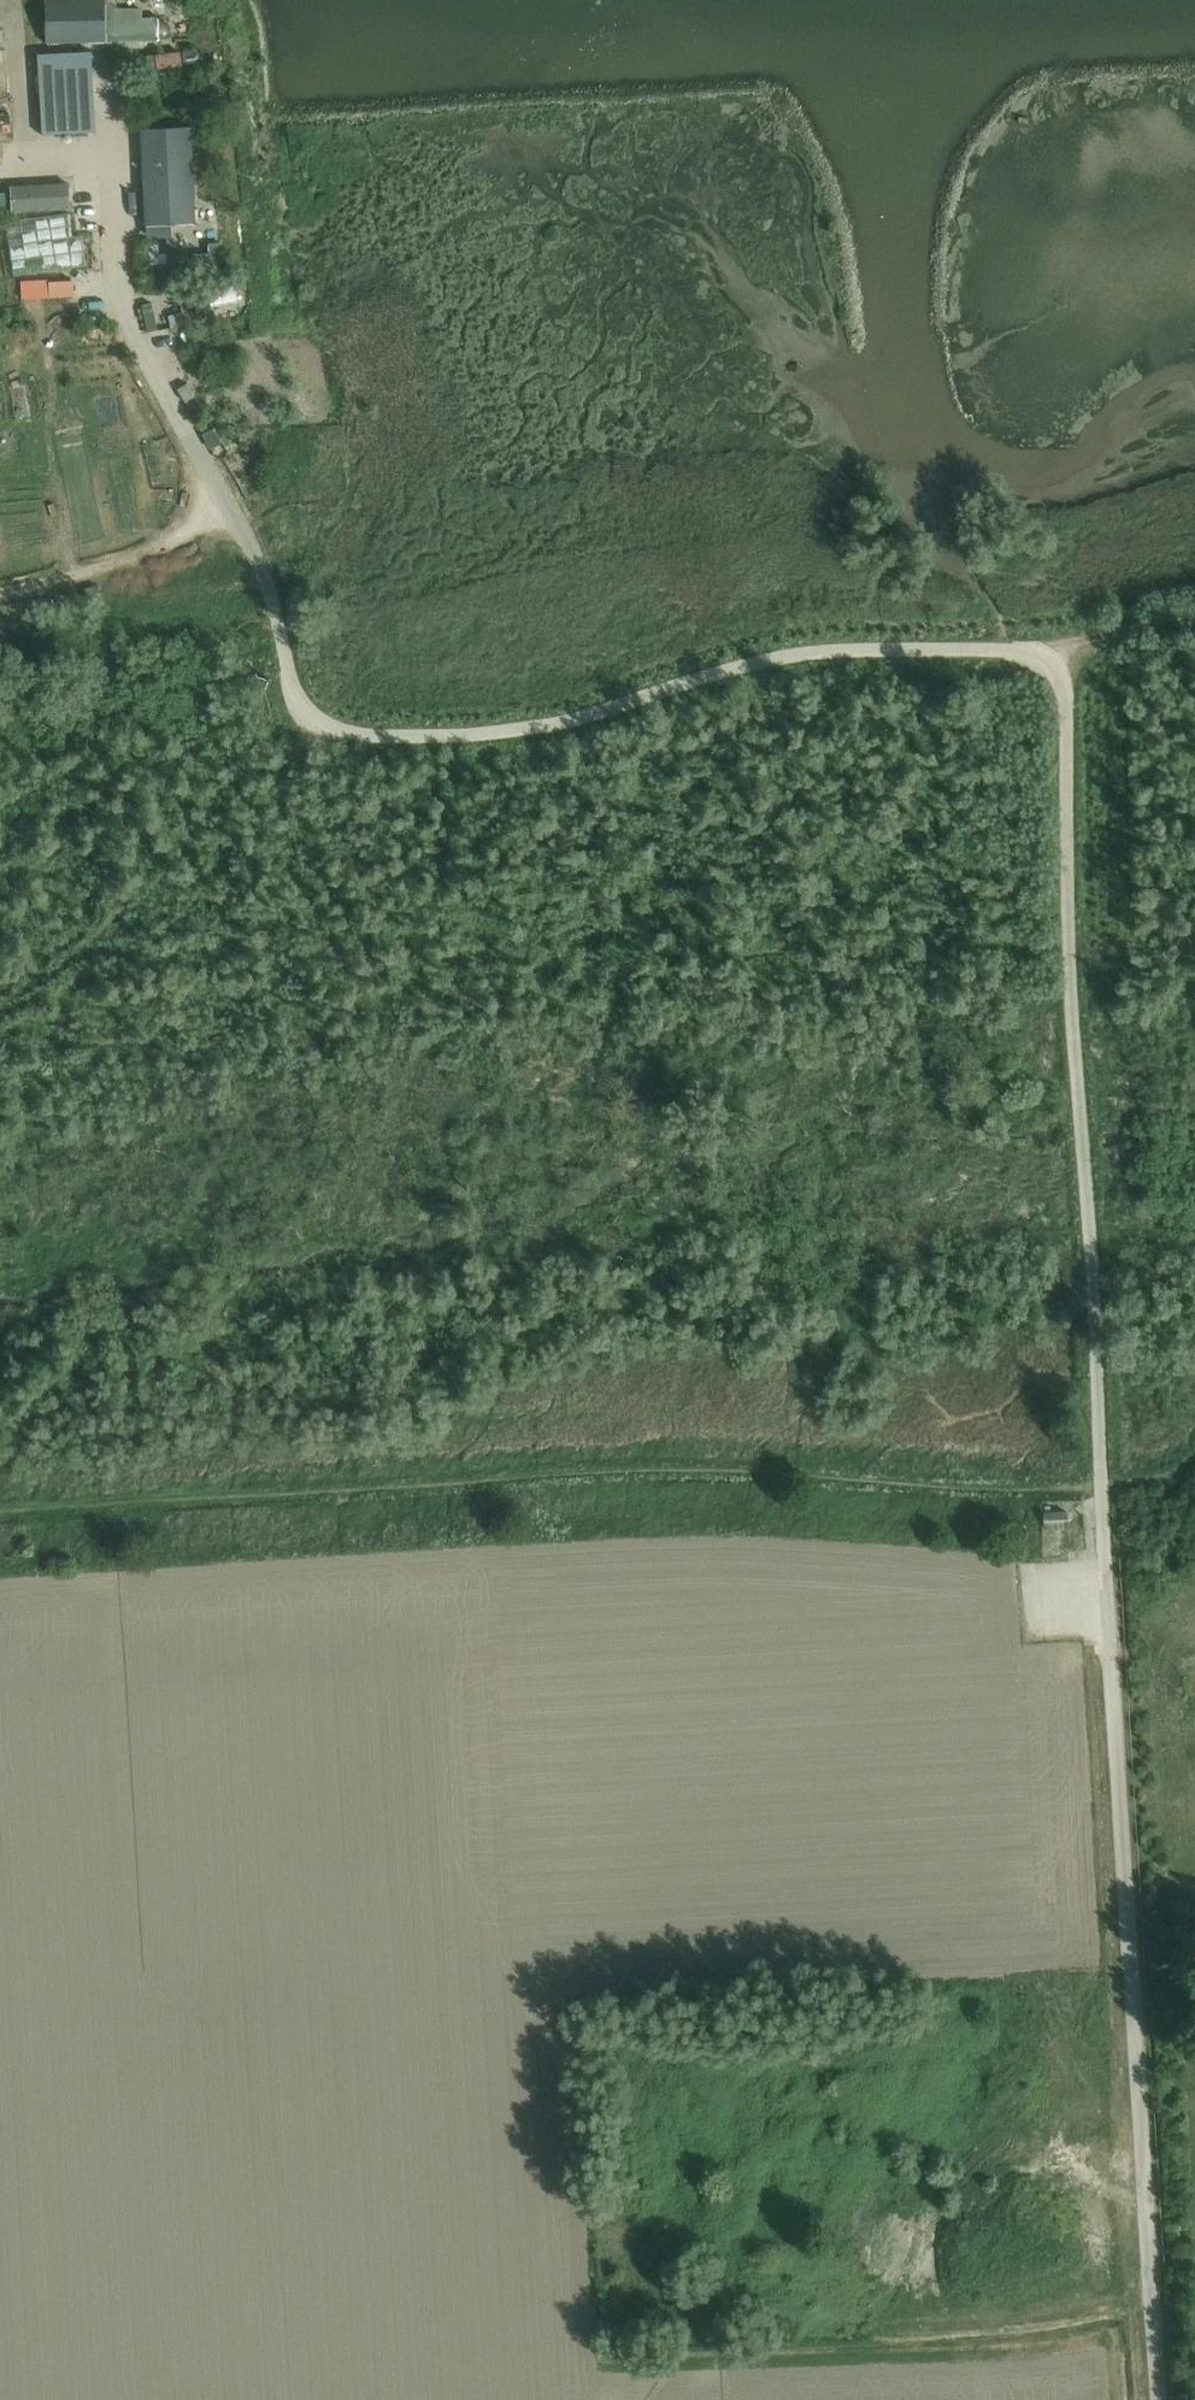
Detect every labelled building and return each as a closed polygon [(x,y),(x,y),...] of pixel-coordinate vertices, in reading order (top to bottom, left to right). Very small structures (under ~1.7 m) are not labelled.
[(37,46),(51,45),(70,44),(157,41),(157,39),(161,39),(166,38),(169,34),(170,30),(169,25),(165,22),(161,21),(157,21),(157,19),(137,20),(138,11),(116,10),(116,5),(105,6),(105,0),(36,0),(37,46)] [(179,51),(148,55),(150,69),(181,65),(179,51)] [(91,52),(38,55),(43,136),(96,133),(91,52)] [(190,127),(141,129),(146,226),(194,224),(190,127)] [(68,184),(11,187),(12,211),(69,208),(68,184)] [(86,267),(82,239),(82,236),(9,246),(14,277),(86,267)] [(73,282),(49,283),(50,298),(74,297),(73,282)] [(188,384),(178,390),(185,402),(195,396),(188,384)] [(214,428),(203,434),(211,449),(222,443),(214,428)] [(96,585),(84,589),(87,601),(100,597),(96,585)] [(1044,1528),(1067,1527),(1067,1512),(1044,1513),(1044,1528)]
